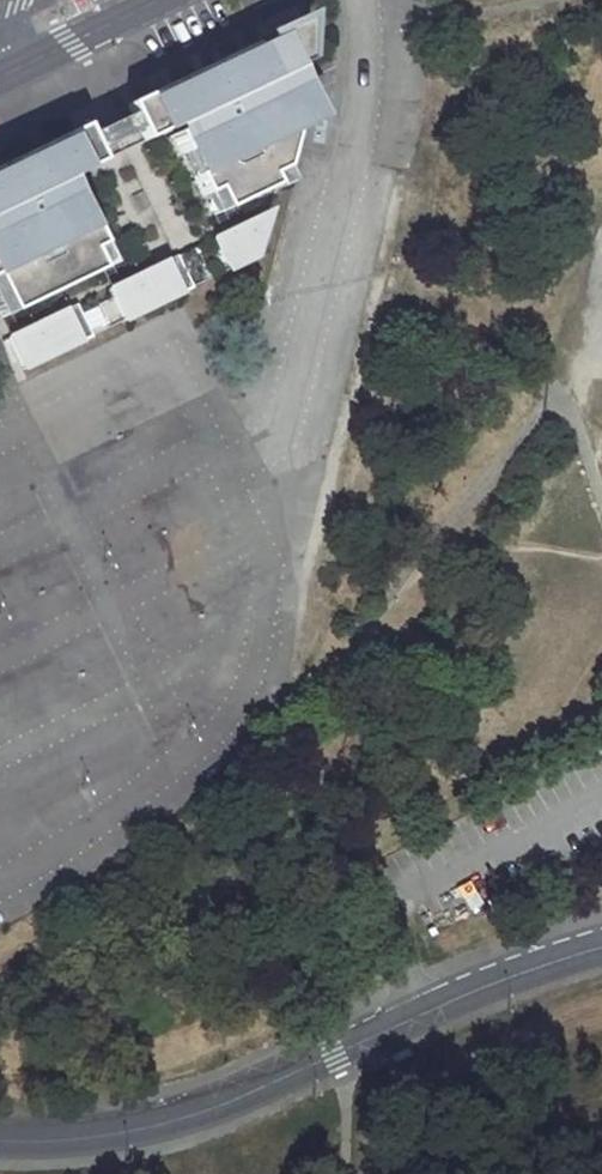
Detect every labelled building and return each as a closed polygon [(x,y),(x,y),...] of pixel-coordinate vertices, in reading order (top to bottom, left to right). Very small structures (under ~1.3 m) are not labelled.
[(0,166),(0,319),(109,266),(67,177),(101,162),(95,151),(139,129),(144,140),(173,127),(205,195),(215,190),(225,210),(289,179),(284,167),(305,65),(317,58),(318,4),(257,34),(262,42),(128,103),(133,113),(87,135),(82,126),(0,166)] [(280,203),(214,235),(232,271),(297,239),(280,203)] [(172,254),(107,286),(124,321),(189,290),(172,254)] [(72,303),(6,335),(24,371),(89,339),(72,303)] [(219,684),(182,701),(192,722),(229,705),(219,684)]
